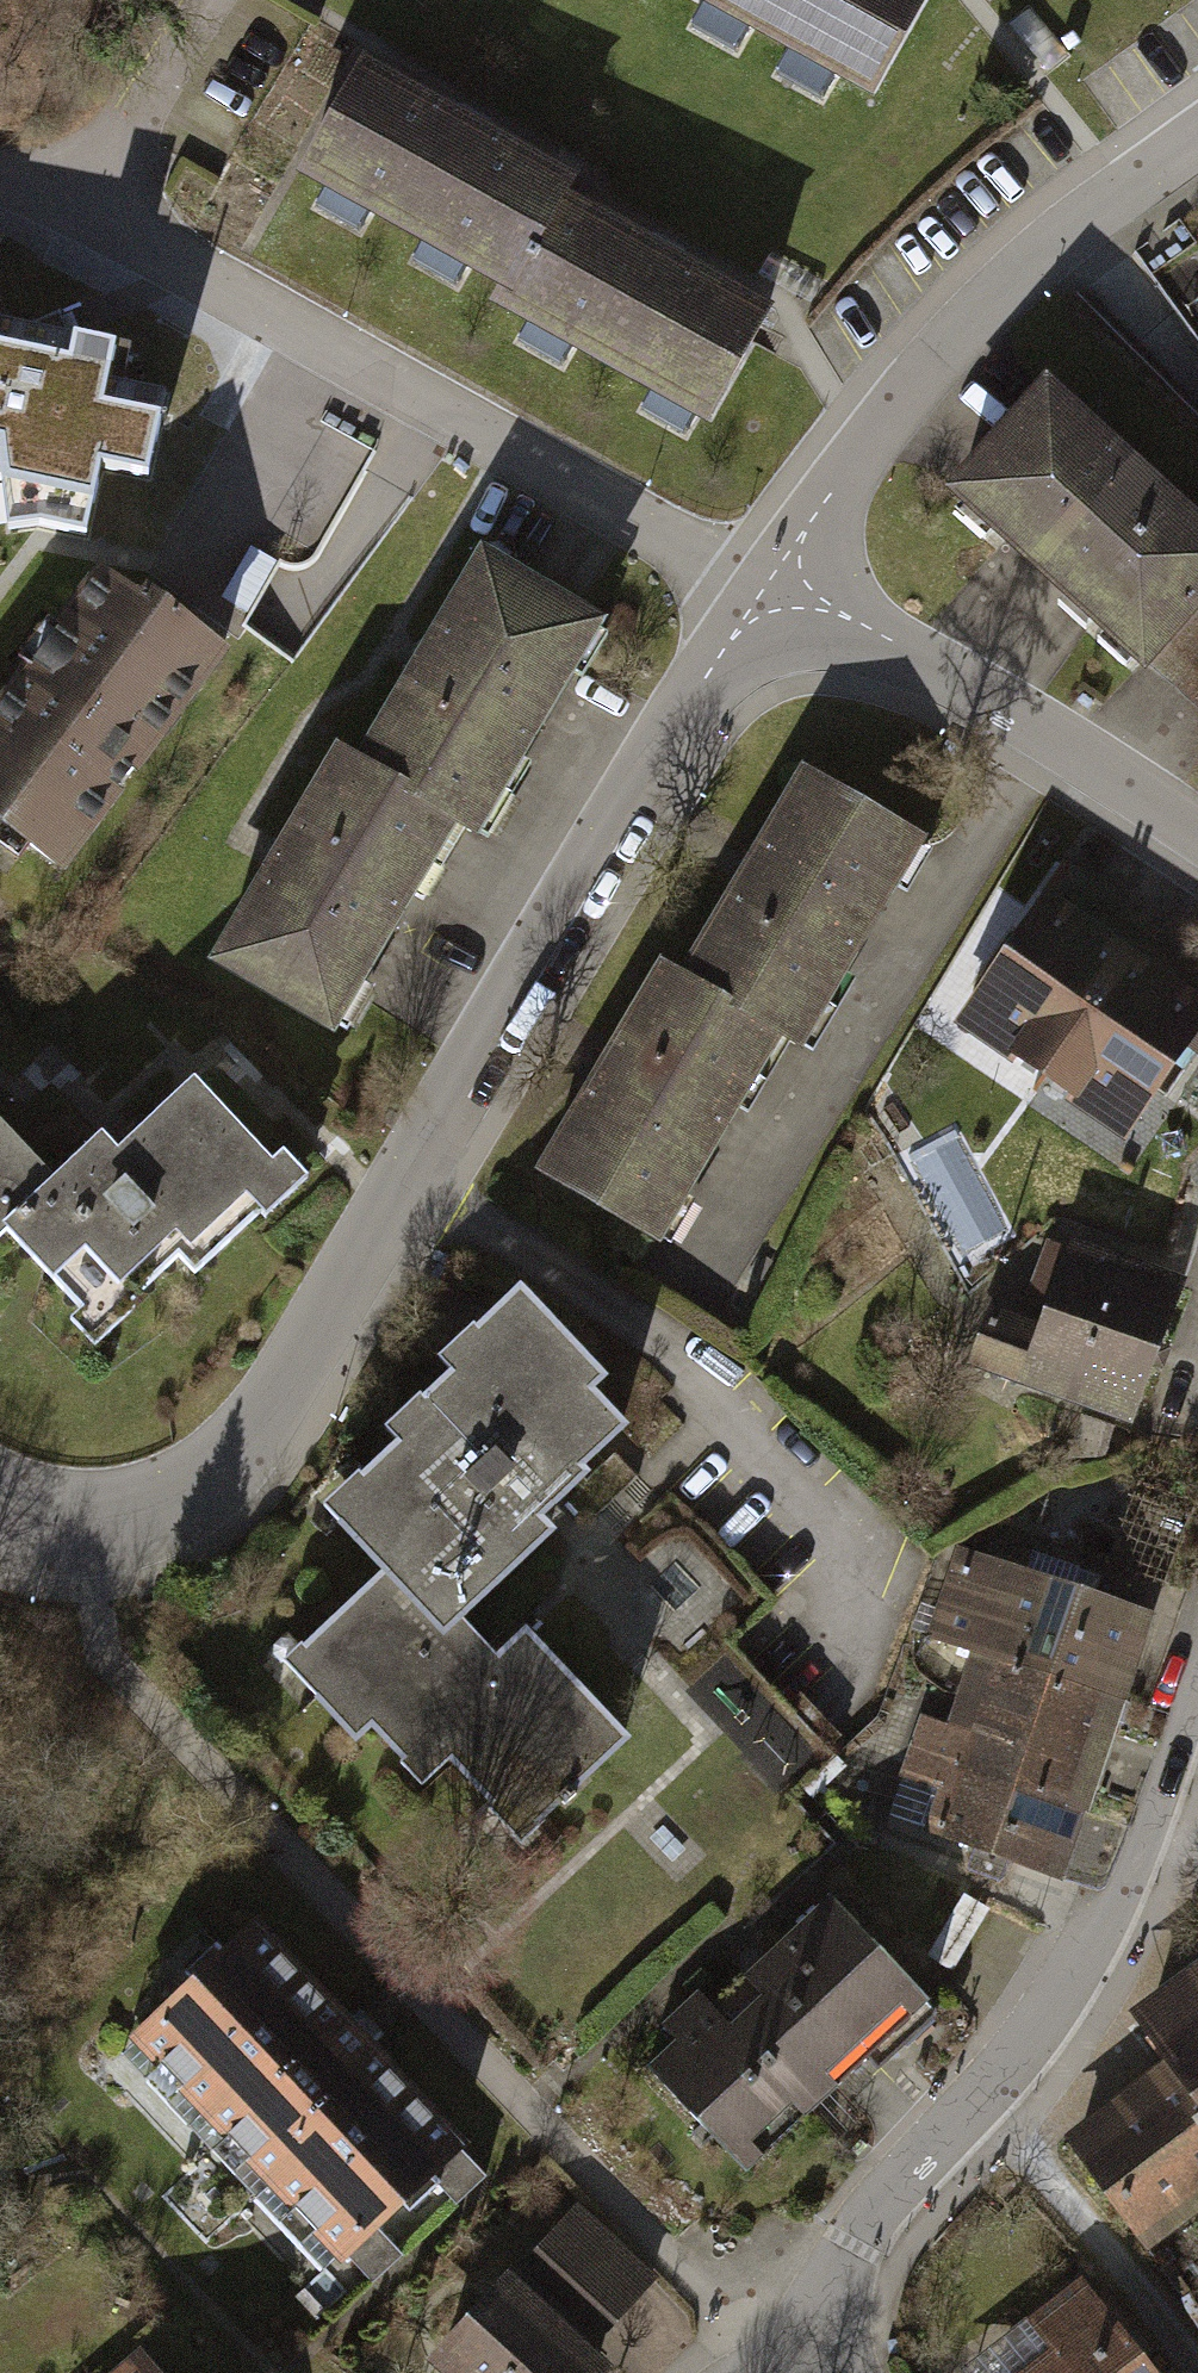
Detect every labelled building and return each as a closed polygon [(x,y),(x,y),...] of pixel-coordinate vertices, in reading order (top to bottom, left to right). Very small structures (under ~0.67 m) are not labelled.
[(919,0),(685,0),(672,23),(870,127),(933,7),(919,0)] [(577,201),(365,86),(301,203),(513,318),(566,221),(577,201)] [(772,332),(566,221),(513,318),(497,348),(703,458),(772,332)] [(1,484),(9,533),(43,528),(88,538),(102,471),(150,481),(168,394),(123,385),(130,348),(0,321),(0,484),(1,484)] [(1026,363),(927,480),(1129,649),(1153,623),(1197,571),(1197,509),(1026,363)] [(353,498),(372,452),(339,439),(329,464),(309,456),(301,477),(353,498)] [(594,602),(476,533),(352,744),(450,802),(470,813),(594,602)] [(95,569),(0,696),(0,830),(64,878),(231,654),(147,591),(139,601),(95,569)] [(1153,623),(1197,664),(1197,571),(1153,623)] [(325,1013),(450,802),(352,744),(331,732),(206,943),(325,1013)] [(919,833),(786,758),(665,971),(767,1031),(798,1046),(919,833)] [(1006,1052),(1035,1073),(1126,940),(1062,895),(1078,872),(1060,860),(962,1000),(1008,1032),(1006,1052)] [(1035,1073),(1061,1091),(1083,1084),(1126,1114),(1197,1012),(1197,969),(1188,983),(1126,940),(1035,1073)] [(767,1031),(665,971),(633,953),(507,1168),(642,1246),(767,1031)] [(49,1176),(0,1222),(86,1312),(115,1285),(129,1300),(176,1255),(194,1274),(264,1208),(246,1189),(276,1161),(193,1074),(115,1148),(98,1130),(49,1176)] [(0,1222),(49,1176),(0,1125),(0,1223),(0,1222)] [(1188,1278),(1072,1236),(1041,1322),(990,1303),(967,1365),(1134,1426),(1188,1278)] [(380,1556),(437,1618),(456,1602),(552,1515),(538,1500),(584,1458),(578,1451),(625,1407),(592,1371),(605,1359),(516,1263),(465,1310),(478,1324),(414,1382),(429,1398),(360,1462),(375,1478),(338,1513),(380,1556)] [(918,1634),(964,1649),(984,1656),(1014,1566),(1018,1551),(987,1541),(982,1556),(948,1544),(918,1634)] [(490,1639),(456,1602),(437,1618),(380,1556),(278,1649),(348,1726),(364,1711),(419,1772),(444,1749),(516,1828),(626,1727),(521,1611),(490,1639)] [(1138,1608),(1014,1566),(984,1656),(1108,1698),(1138,1608)] [(964,1649),(949,1694),(1025,1720),(1003,1785),(1070,1807),(1108,1698),(984,1656),(964,1649)] [(873,1816),(1047,1874),(1070,1807),(1003,1785),(1025,1720),(949,1694),(941,1718),(910,1708),(873,1816)] [(927,2011),(824,1897),(709,2000),(803,2101),(859,2049),(871,2062),(927,2011)] [(453,2136),(246,1911),(101,2043),(309,2268),(453,2136)] [(1180,1981),(1197,2006),(1197,1967),(1180,1981)] [(1180,1981),(1129,2016),(1157,2056),(1197,2114),(1197,2006),(1180,1981)] [(736,2163),(803,2101),(709,2000),(696,1986),(658,2021),(671,2035),(641,2062),(736,2163)] [(1157,2056),(1055,2129),(1137,2243),(1197,2198),(1197,2114),(1157,2056)] [(568,2199),(414,2353),(434,2372),(589,2372),(602,2360),(586,2343),(649,2280),(568,2199)] [(1080,2269),(954,2368),(958,2372),(1162,2372),(1080,2269)] [(142,2346),(110,2372),(166,2372),(142,2346)]
